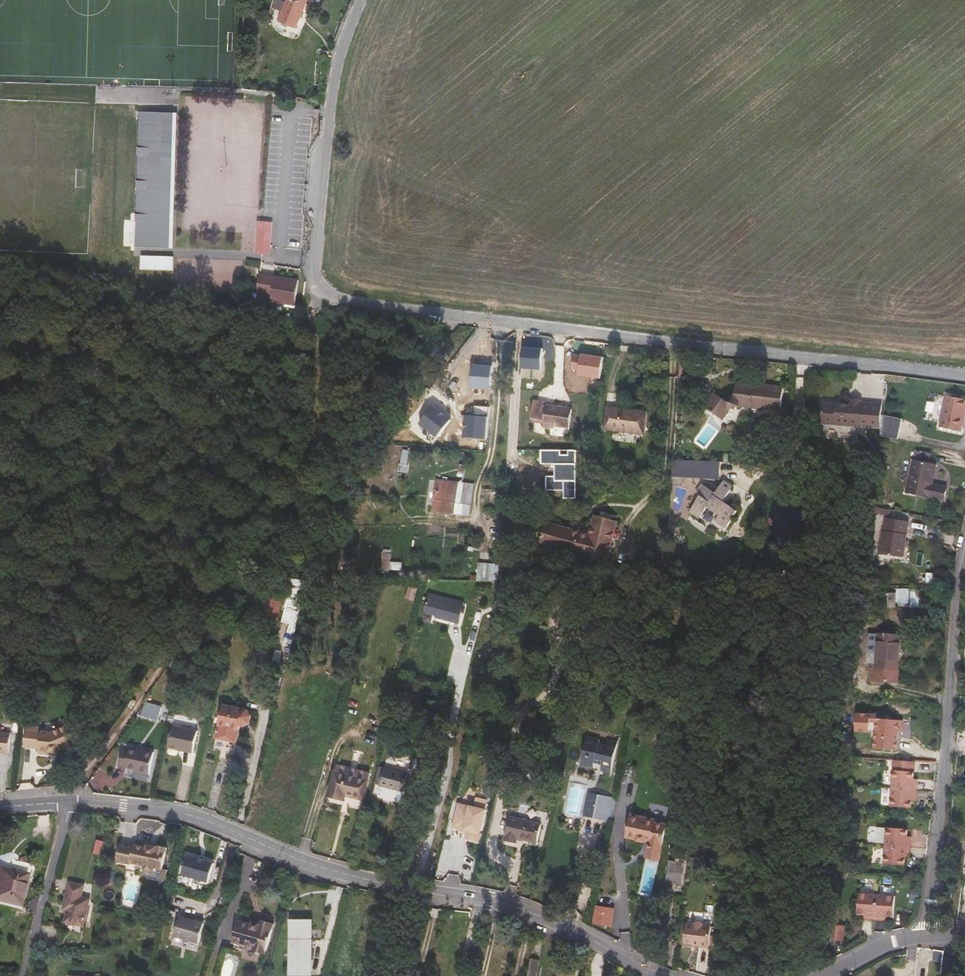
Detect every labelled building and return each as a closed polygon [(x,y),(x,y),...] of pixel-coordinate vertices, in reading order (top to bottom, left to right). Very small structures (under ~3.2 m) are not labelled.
[(283,0),(276,0),(273,7),(284,12),(280,19),(297,26),(307,0),(288,0),(287,2),(283,0)] [(136,220),(163,221),(162,247),(174,247),(178,112),(140,111),(136,220)] [(172,121),(145,120),(145,146),(171,147),(172,121)] [(144,154),(144,180),(170,180),(171,155),(144,154)] [(143,213),(169,214),(170,188),(143,187),(143,213)] [(163,221),(136,220),(136,246),(162,247),(163,221)] [(258,220),(257,229),(264,230),(262,254),(270,255),(272,222),(258,220)] [(255,253),(262,254),(264,230),(257,229),(255,253)] [(142,256),(141,269),(174,271),(174,257),(142,256)] [(296,305),(300,280),(261,274),(258,293),(258,295),(273,297),(272,303),(296,305)] [(543,349),(523,348),(522,369),(542,370),(543,349)] [(601,381),(604,360),(594,358),(594,359),(591,359),(591,358),(591,357),(582,356),(582,358),(574,357),(572,372),(580,373),(579,378),(601,381)] [(693,357),(683,356),(682,361),(680,360),(679,369),(691,371),(693,357)] [(492,390),(494,364),(485,363),(484,367),(479,366),(474,366),(472,388),(492,390)] [(704,406),(722,420),(728,411),(739,407),(758,409),(759,408),(781,411),(783,387),(747,383),(747,384),(736,382),(734,395),(722,400),(714,393),(704,406)] [(958,433),(962,413),(964,401),(944,396),(937,428),(958,433)] [(824,404),(822,424),(859,427),(859,426),(880,428),(881,417),(882,404),(861,402),(861,401),(850,400),(850,405),(824,404)] [(569,428),(571,409),(547,405),(547,403),(533,401),(530,418),(544,420),(543,423),(543,427),(552,428),(552,425),(569,428)] [(420,424),(436,437),(451,420),(434,406),(420,424)] [(466,415),(464,437),(485,438),(488,407),(476,407),(475,415),(466,415)] [(637,414),(607,410),(604,431),(645,437),(648,413),(637,412),(637,414)] [(881,417),(880,428),(880,437),(881,437),(887,439),(897,441),(901,421),(881,417)] [(411,452),(403,450),(401,464),(409,466),(411,452)] [(578,500),(578,451),(543,450),(543,465),(557,465),(557,477),(548,477),(548,491),(566,491),(565,500),(578,500)] [(929,461),(931,453),(915,450),(914,457),(929,461)] [(672,484),(674,484),(681,484),(682,478),(685,478),(686,460),(673,460),(672,484)] [(932,484),(935,466),(913,461),(906,492),(943,500),(946,487),(932,484)] [(473,484),(437,480),(432,511),(469,515),(473,484)] [(697,493),(700,495),(689,511),(699,518),(707,507),(719,515),(715,521),(726,528),(736,512),(723,503),(732,487),(723,481),(715,494),(702,485),(697,493)] [(892,503),(876,500),(875,508),(875,514),(890,516),(892,503)] [(541,544),(602,561),(613,521),(595,516),(589,534),(576,530),(575,534),(569,532),(570,529),(550,524),(547,534),(544,534),(541,544)] [(908,522),(885,518),(883,518),(879,554),(903,557),(908,522)] [(618,523),(613,521),(602,561),(607,562),(618,523)] [(385,552),(382,572),(390,574),(393,553),(385,552)] [(903,557),(879,554),(878,561),(902,565),(903,557)] [(667,559),(661,559),(658,559),(657,576),(666,576),(667,559)] [(499,582),(500,565),(478,563),(477,581),(492,582),(499,582)] [(944,583),(944,574),(926,574),(925,583),(944,583)] [(293,580),(280,580),(279,589),(289,590),(287,605),(296,606),(300,580),(293,580)] [(897,606),(925,606),(925,592),(897,592),(897,606)] [(263,619),(276,622),(282,596),(268,593),(263,619)] [(671,595),(670,602),(683,604),(684,596),(671,595)] [(437,600),(436,604),(454,608),(455,604),(437,600)] [(456,601),(455,604),(454,608),(436,604),(427,601),(424,611),(436,614),(436,617),(459,623),(464,603),(456,601)] [(670,602),(667,619),(680,621),(683,604),(670,602)] [(897,682),(901,636),(879,634),(876,667),(870,667),(869,680),(897,682)] [(632,653),(629,668),(640,670),(643,655),(632,653)] [(638,682),(640,670),(629,668),(627,680),(638,682)] [(410,690),(405,696),(422,708),(426,702),(426,701),(410,690)] [(423,709),(422,708),(405,696),(399,704),(417,717),(423,709)] [(161,707),(146,703),(138,715),(158,721),(161,707)] [(223,703),(218,727),(213,749),(234,753),(237,741),(240,725),(244,725),(250,721),(251,714),(247,708),(223,703)] [(894,719),(895,714),(864,712),(862,731),(882,733),(881,747),(903,749),(904,732),(908,733),(909,720),(894,719)] [(168,748),(194,754),(199,731),(174,725),(168,748)] [(38,732),(25,730),(23,748),(36,749),(35,754),(46,755),(46,752),(54,753),(54,752),(62,750),(63,753),(75,749),(73,744),(75,744),(70,728),(50,733),(38,732)] [(8,753),(11,732),(0,731),(0,752),(8,753)] [(587,737),(580,764),(594,768),(595,763),(603,765),(602,770),(612,773),(619,742),(609,740),(607,745),(599,743),(600,740),(587,737)] [(122,750),(119,766),(134,770),(134,772),(150,775),(155,752),(139,748),(138,750),(131,749),(130,751),(122,750)] [(411,757),(390,750),(386,768),(407,772),(411,757)] [(913,781),(914,770),(914,761),(893,760),(892,787),(916,788),(917,781),(913,781)] [(338,764),(336,772),(369,780),(371,772),(338,764)] [(480,765),(475,782),(482,784),(485,766),(480,765)] [(634,767),(626,766),(624,780),(631,782),(634,767)] [(385,769),(380,786),(404,792),(408,774),(385,769)] [(369,780),(336,772),(335,771),(329,796),(345,801),(347,796),(365,800),(370,780),(369,780)] [(401,801),(404,792),(380,786),(378,795),(401,801)] [(916,788),(892,787),(891,805),(912,807),(912,796),(916,796),(916,788)] [(585,816),(594,818),(597,805),(593,804),(595,793),(590,792),(585,816)] [(594,818),(606,820),(611,796),(595,793),(593,804),(597,805),(594,818)] [(606,820),(614,822),(618,798),(611,796),(606,820)] [(857,803),(849,802),(848,811),(857,812),(857,803)] [(469,813),(467,825),(478,827),(480,815),(469,813)] [(651,842),(649,849),(662,852),(667,824),(656,822),(647,821),(647,817),(632,814),(628,837),(651,842)] [(519,839),(538,843),(542,824),(511,816),(505,841),(517,844),(519,839)] [(855,817),(847,816),(846,829),(854,829),(855,817)] [(908,828),(887,827),(887,828),(877,827),(876,843),(886,844),(886,845),(910,846),(911,839),(907,839),(908,828)] [(95,852),(103,854),(106,840),(97,839),(95,852)] [(154,868),(163,870),(167,848),(158,846),(157,847),(147,845),(146,847),(134,844),(134,847),(121,844),(117,861),(131,864),(131,863),(145,866),(144,869),(145,872),(151,874),(154,871),(154,868)] [(910,846),(886,845),(885,864),(906,865),(906,854),(910,854),(910,846)] [(660,860),(662,852),(649,849),(648,857),(660,860)] [(189,854),(183,875),(208,883),(215,861),(189,854)] [(7,861),(3,863),(0,866),(0,901),(18,905),(26,876),(32,877),(33,873),(32,868),(29,864),(23,862),(15,860),(10,860),(7,861)] [(671,862),(668,882),(683,884),(685,864),(671,862)] [(70,883),(65,905),(69,907),(68,911),(66,922),(85,926),(90,899),(83,897),(84,886),(70,883)] [(876,919),(877,895),(859,894),(857,915),(868,915),(868,919),(876,919)] [(896,896),(877,895),(876,919),(883,920),(884,916),(894,917),(896,896)] [(597,906),(593,923),(603,925),(605,911),(606,911),(607,908),(597,906)] [(607,908),(606,911),(605,911),(603,925),(613,927),(615,913),(610,912),(611,908),(607,908)] [(175,937),(199,944),(205,924),(180,917),(175,937)] [(239,920),(232,943),(267,952),(274,924),(262,921),(261,923),(253,922),(252,924),(239,920)] [(292,921),(290,975),(312,975),(313,948),(323,948),(323,939),(313,939),(313,922),(292,921)] [(686,922),(684,942),(700,944),(699,945),(709,946),(711,925),(704,924),(702,921),(697,921),(694,923),(686,922)] [(844,929),(836,928),(835,943),(843,944),(844,929)] [(531,958),(528,975),(531,975),(537,975),(540,960),(531,958)] [(571,965),(561,963),(558,975),(569,975),(571,965)]
